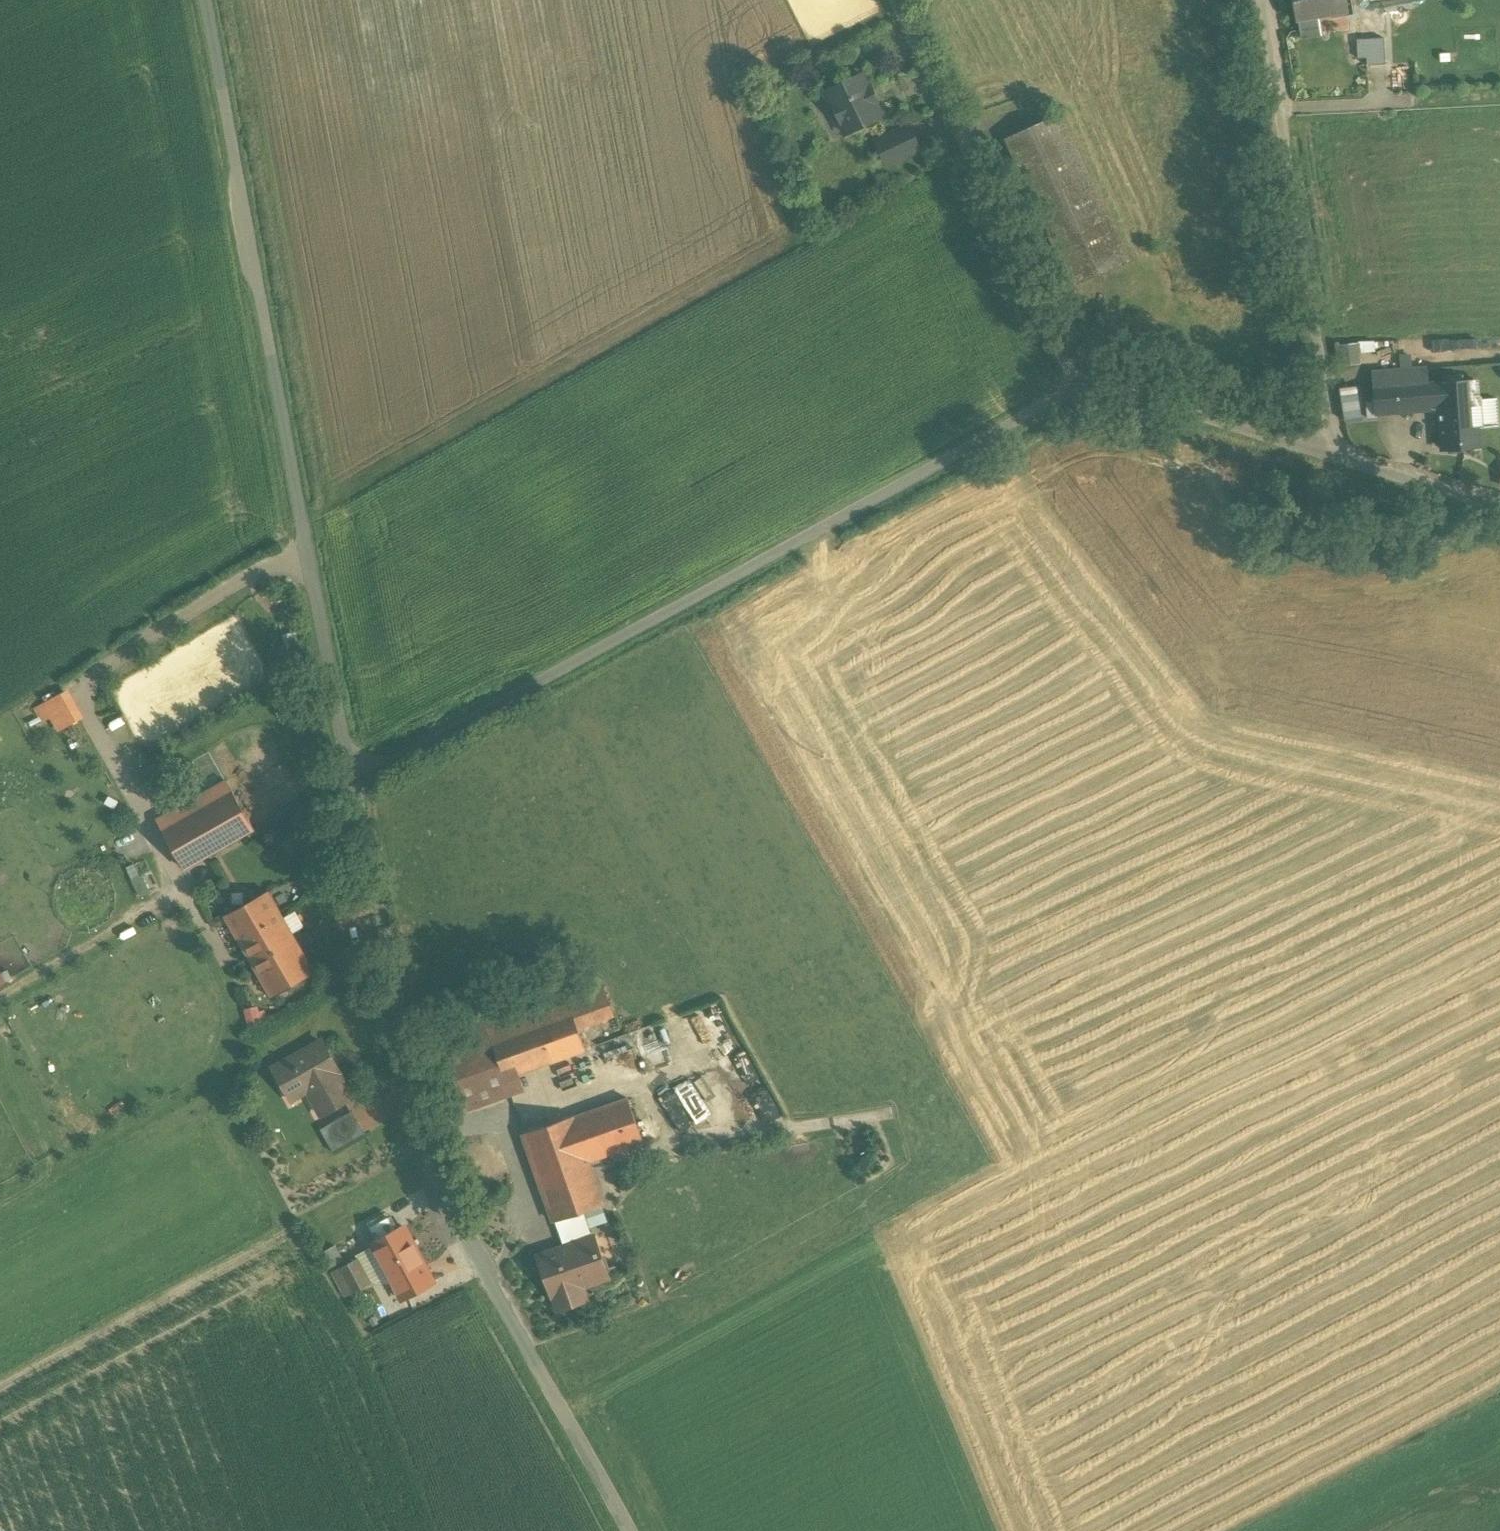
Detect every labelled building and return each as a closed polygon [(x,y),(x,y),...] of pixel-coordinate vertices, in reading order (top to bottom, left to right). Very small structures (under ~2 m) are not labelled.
[(917,12),(930,0),(910,0),(917,12)] [(1296,19),(1347,11),(1345,0),(1293,0),(1296,19)] [(1382,9),(1355,10),(1356,39),(1365,39),(1384,38),(1382,9)] [(1385,64),(1384,38),(1365,39),(1366,58),(1367,65),(1385,64)] [(1366,58),(1365,39),(1356,39),(1357,58),(1366,58)] [(861,74),(825,91),(834,109),(833,111),(832,114),(835,122),(839,123),(841,123),(843,127),(858,119),(862,126),(881,116),(874,102),(877,101),(870,87),(868,89),(861,74)] [(1061,114),(1006,139),(1072,286),(1127,261),(1061,114)] [(862,126),(858,119),(843,127),(845,134),(862,126)] [(908,126),(875,141),(887,165),(919,149),(908,126)] [(1411,381),(1411,378),(1427,378),(1427,367),(1373,371),(1374,384),(1411,381)] [(1445,382),(1436,383),(1438,409),(1441,448),(1452,447),(1452,444),(1459,443),(1460,448),(1481,446),(1480,427),(1478,401),(1476,380),(1461,381),(1461,376),(1445,377),(1445,382)] [(1429,401),(1427,384),(1427,378),(1411,378),(1411,381),(1412,381),(1414,402),(1429,401)] [(1376,414),(1414,411),(1414,402),(1412,381),(1411,381),(1374,384),(1376,414)] [(1438,409),(1436,383),(1427,384),(1429,401),(1414,402),(1414,411),(1438,409)] [(1356,385),(1340,386),(1342,419),(1358,419),(1356,385)] [(1497,399),(1478,401),(1480,427),(1499,426),(1497,399)] [(293,603),(279,605),(281,619),(295,617),(293,603)] [(85,717),(69,689),(33,709),(41,724),(50,719),(57,733),(85,717)] [(226,781),(157,821),(184,869),(254,829),(226,781)] [(315,973),(268,892),(224,917),(271,998),(315,973)] [(603,986),(567,999),(578,1030),(614,1017),(603,986)] [(567,999),(487,1028),(484,1019),(438,1036),(465,1111),(524,1090),(519,1074),(586,1051),(578,1030),(567,999)] [(247,1023),(260,1021),(257,1005),(244,1007),(247,1023)] [(651,1024),(608,1040),(614,1055),(633,1048),(637,1058),(660,1049),(651,1024)] [(322,1043),(272,1071),(286,1095),(305,1085),(323,1117),(352,1100),(337,1073),(339,1072),(335,1065),(332,1067),(326,1058),(330,1056),(322,1043)] [(628,1099),(573,1118),(591,1167),(603,1166),(611,1163),(608,1156),(643,1143),(628,1099)] [(352,1112),(320,1130),(333,1153),(365,1135),(352,1112)] [(573,1117),(524,1134),(555,1222),(583,1212),(604,1205),(591,1167),(573,1118),(573,1117)] [(583,1212),(555,1222),(565,1248),(592,1238),(583,1212)] [(404,1228),(372,1245),(402,1300),(434,1283),(433,1280),(431,1281),(423,1265),(424,1264),(404,1228)] [(565,1248),(539,1257),(558,1311),(587,1301),(582,1288),(608,1278),(593,1238),(592,1238),(565,1248)] [(359,1260),(340,1269),(352,1293),(370,1283),(359,1260)] [(394,1302),(364,1317),(372,1332),(401,1317),(394,1302)]
